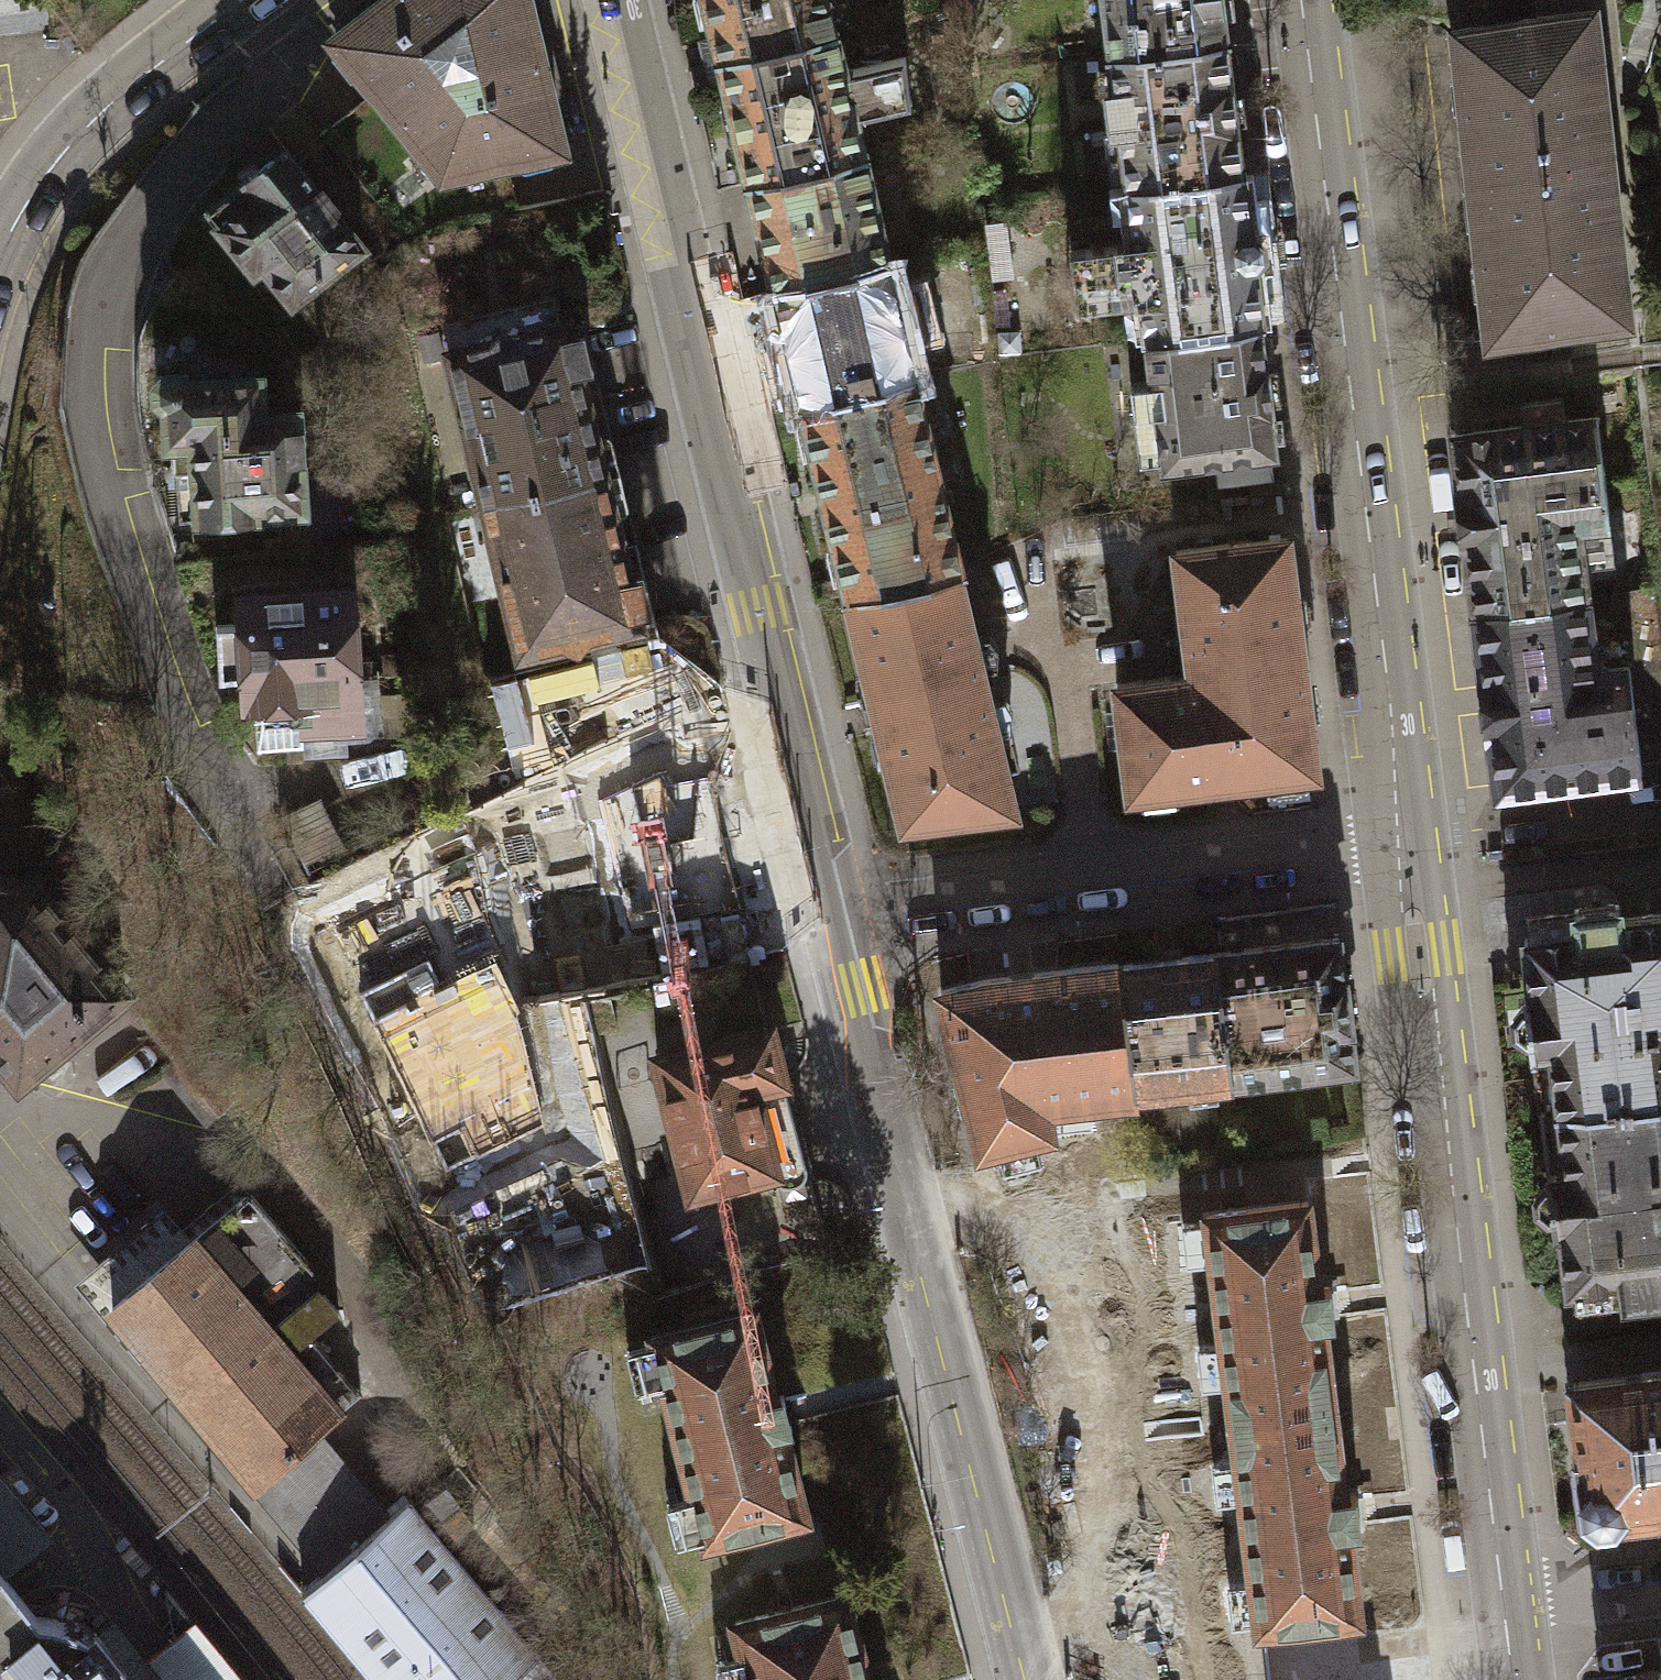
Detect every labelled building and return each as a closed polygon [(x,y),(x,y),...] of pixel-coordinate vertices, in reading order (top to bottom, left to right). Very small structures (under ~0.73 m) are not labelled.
[(330,40),(435,176),(555,150),(517,0),(382,0),(330,40)] [(715,53),(830,27),(823,0),(702,0),(715,53)] [(1111,49),(1229,34),(1224,0),(1105,0),(1111,49)] [(1457,27),(1473,182),(1535,176),(1533,156),(1600,149),(1591,60),(1597,59),(1592,13),(1457,27)] [(715,53),(745,177),(860,150),(830,27),(715,53)] [(1121,122),(1128,182),(1245,167),(1229,34),(1111,49),(1116,83),(1107,85),(1111,123),(1121,122)] [(362,246),(270,135),(229,169),(239,181),(201,212),(251,272),(260,265),(292,304),(362,246)] [(1473,182),(1488,330),(1623,316),(1619,274),(1614,275),(1600,149),(1533,156),(1535,176),(1473,182)] [(745,177),(770,282),(885,255),(860,150),(745,177)] [(1139,271),(1146,333),(1261,319),(1256,255),(1263,251),(1265,242),(1261,234),(1253,229),(1245,167),(1128,182),(1135,236),(1070,244),(1074,275),(1139,271)] [(770,282),(799,400),(913,373),(885,255),(770,282)] [(439,349),(476,501),(613,468),(576,316),(439,349)] [(1277,446),(1261,319),(1146,333),(1152,376),(1126,379),(1131,419),(1151,416),(1157,462),(1277,446)] [(255,379),(187,380),(187,372),(152,373),(153,405),(164,405),(166,469),(172,469),(174,518),(250,516),(250,511),(295,510),(293,413),(255,414),(255,379)] [(960,565),(913,373),(799,400),(845,593),(955,566),(960,565)] [(1451,432),(1473,609),(1579,595),(1570,519),(1607,515),(1594,413),(1451,432)] [(476,501),(512,653),(650,620),(613,468),(476,501)] [(1277,535),(1165,549),(1181,673),(1105,682),(1118,793),(1306,770),(1277,535)] [(1013,807),(955,566),(845,593),(900,821),(1013,807)] [(248,697),(250,720),(250,747),(296,746),(295,727),(359,724),(357,689),(348,689),(344,588),(237,593),(238,622),(213,624),(216,672),(240,670),(242,698),(248,697)] [(1588,669),(1579,595),(1473,609),(1496,786),(1641,767),(1628,664),(1588,669)] [(604,777),(623,807),(694,788),(683,739),(604,777)] [(705,786),(694,788),(623,807),(625,831),(612,834),(625,887),(606,892),(621,953),(654,946),(663,985),(749,964),(705,786)] [(0,874),(0,1054),(16,1074),(114,992),(121,986),(118,983),(33,879),(0,874)] [(485,896),(380,921),(399,998),(440,989),(443,1004),(507,989),(504,973),(485,896)] [(1617,915),(1614,896),(1572,902),(1573,911),(1522,918),(1531,987),(1521,988),(1523,1002),(1510,1015),(1510,1031),(1528,1038),(1530,1052),(1554,1049),(1560,1107),(1660,1095),(1660,909),(1617,915)] [(1327,936),(1207,951),(1223,1078),(1345,1063),(1334,975),(1332,976),(1327,936)] [(1127,1090),(1223,1078),(1207,951),(1111,963),(1127,1090)] [(1033,1101),(1127,1090),(1111,963),(972,980),(933,991),(972,1143),(1036,1127),(1033,1101)] [(137,967),(118,983),(121,986),(114,992),(171,1059),(185,1046),(153,987),(137,967)] [(607,1000),(585,1006),(592,1034),(615,1028),(607,1000)] [(805,1162),(770,1026),(656,1056),(690,1192),(770,1173),(773,1178),(777,1182),(785,1185),(792,1184),(797,1182),(802,1177),(805,1170),(805,1162)] [(1560,1107),(1567,1163),(1543,1166),(1545,1178),(1532,1188),(1532,1208),(1549,1219),(1550,1225),(1559,1224),(1568,1300),(1660,1289),(1660,1095),(1560,1107)] [(110,1302),(246,1189),(238,1176),(202,1207),(178,1228),(167,1212),(79,1287),(136,1358),(150,1349),(110,1302)] [(150,1349),(329,1557),(379,1516),(310,1431),(356,1391),(306,1329),(334,1309),(315,1289),(322,1281),(246,1189),(110,1302),(150,1349)] [(1199,1215),(1224,1421),(1321,1409),(1311,1322),(1324,1321),(1322,1303),(1319,1285),(1306,1286),(1296,1203),(1199,1215)] [(795,1517),(773,1431),(782,1429),(773,1392),(764,1394),(744,1313),(643,1338),(645,1345),(618,1351),(627,1388),(654,1381),(683,1499),(659,1505),(668,1541),(692,1535),(694,1542),(795,1517)] [(1660,1507),(1660,1370),(1569,1384),(1583,1481),(1571,1493),(1576,1515),(1586,1523),(1605,1521),(1612,1513),(1660,1507)] [(1332,1494),(1321,1409),(1224,1421),(1249,1624),(1347,1612),(1336,1529),(1349,1527),(1347,1510),(1345,1492),(1332,1494)] [(37,1534),(0,1489),(0,1564),(37,1534)] [(381,1679),(498,1679),(531,1652),(402,1496),(379,1516),(329,1557),(299,1582),(381,1679)] [(102,1650),(87,1628),(60,1620),(34,1615),(0,1574),(0,1679),(126,1679),(102,1650)] [(836,1595),(725,1623),(733,1657),(707,1664),(711,1679),(858,1679),(836,1595)] [(87,1628),(102,1650),(126,1679),(236,1679),(189,1619),(161,1641),(144,1655),(111,1611),(87,1628)] [(531,1652),(498,1679),(558,1679),(531,1652)] [(1624,1670),(1616,1679),(1660,1679),(1660,1667),(1624,1670)]
